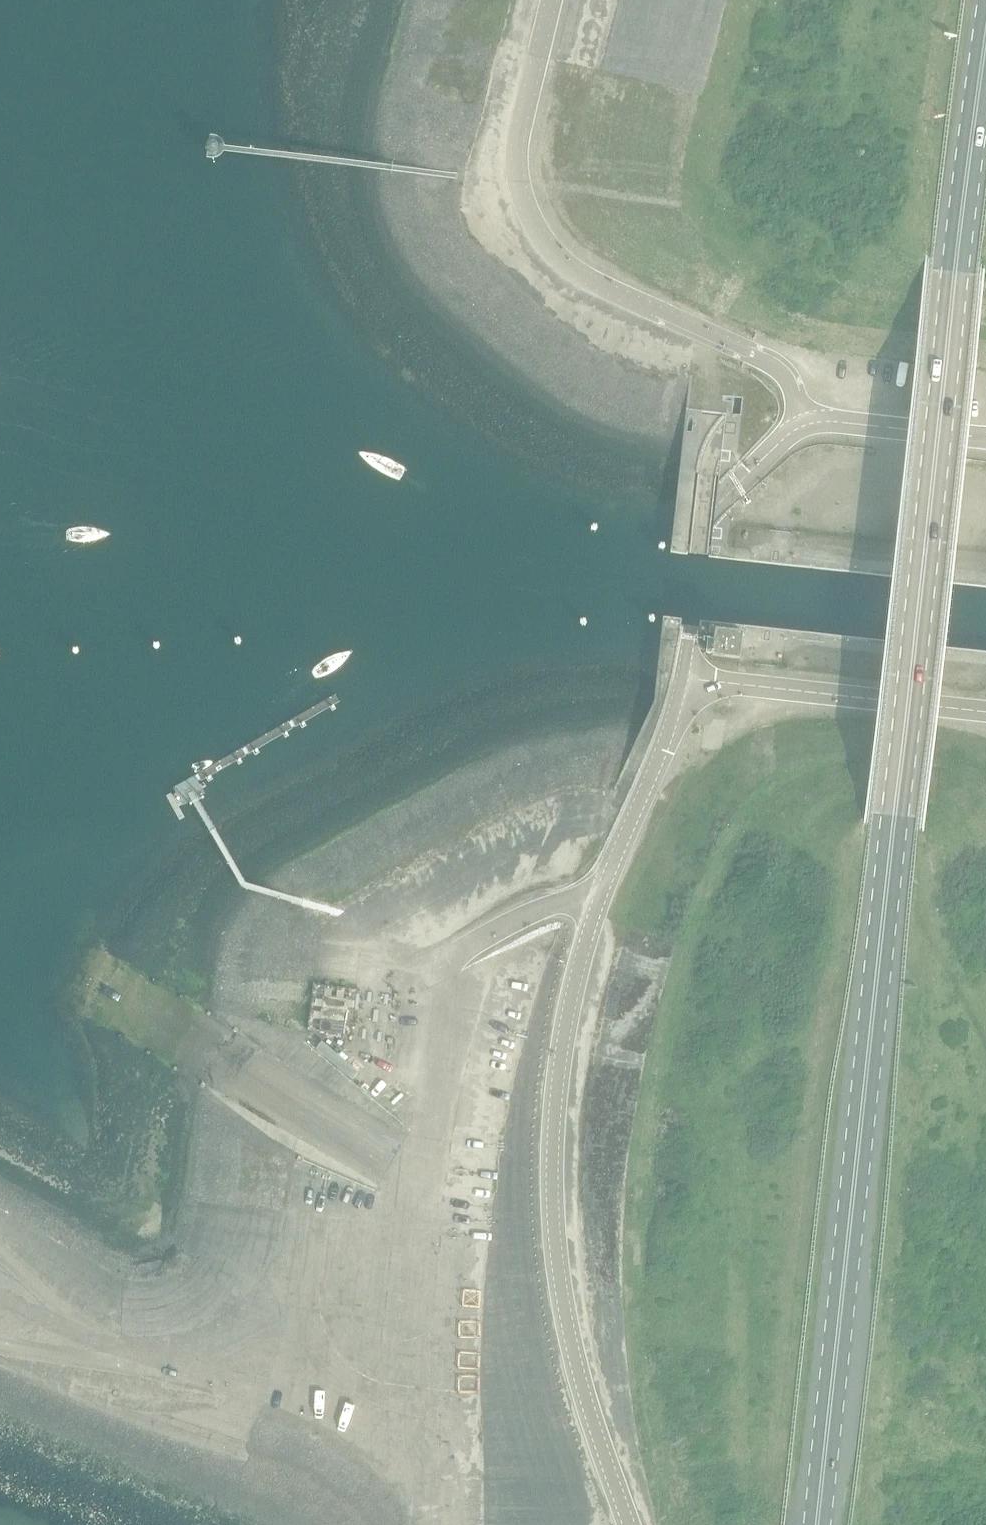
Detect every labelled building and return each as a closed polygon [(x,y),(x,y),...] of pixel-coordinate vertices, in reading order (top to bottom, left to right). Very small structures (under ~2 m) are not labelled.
[(713,628),(711,656),(738,658),(740,631),(727,629),(713,628)] [(704,750),(723,751),(725,719),(705,718),(704,750)] [(323,996),(318,1031),(343,1034),(347,999),(323,996)]
